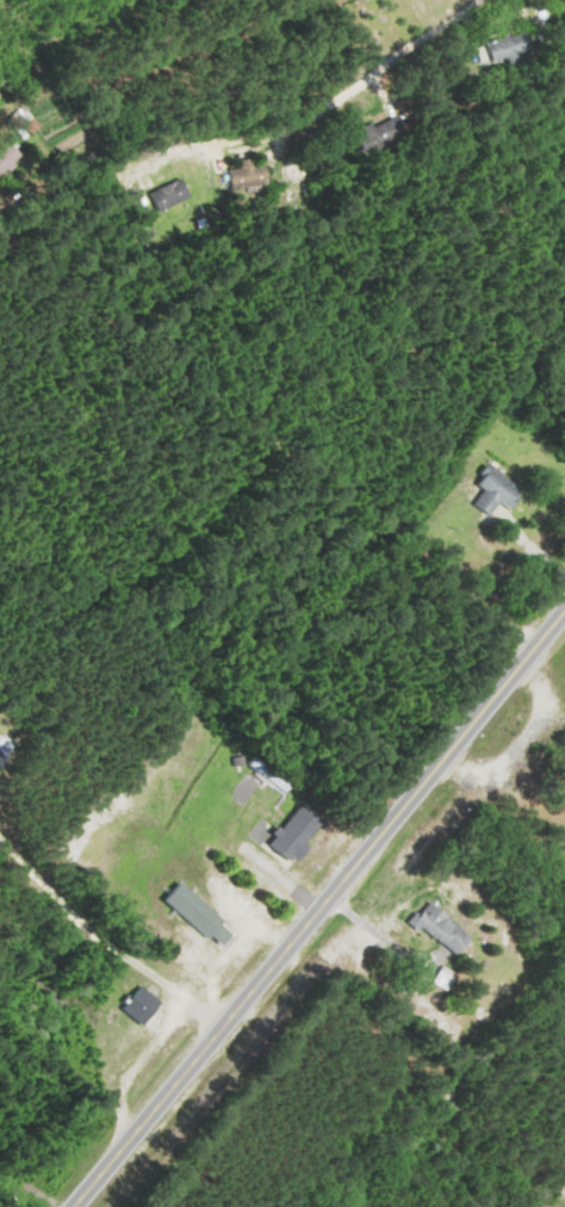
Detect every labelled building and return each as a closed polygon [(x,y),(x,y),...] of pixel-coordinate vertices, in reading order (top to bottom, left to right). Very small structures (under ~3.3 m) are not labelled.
[(538,50),(533,31),(489,43),(494,64),(512,59),(515,69),(532,64),(529,53),(538,50)] [(27,140),(44,126),(31,111),(14,126),(27,140)] [(410,136),(399,114),(360,134),(370,155),(410,136)] [(26,156),(11,141),(0,151),(0,181),(26,156)] [(235,164),(237,198),(269,196),(268,162),(235,164)] [(161,213),(194,199),(185,179),(152,194),(161,213)] [(494,516),(504,502),(514,509),(526,491),(490,465),(477,483),(487,490),(477,504),(494,516)] [(290,787),(259,754),(250,763),(281,795),(290,787)] [(271,844),(294,863),(326,824),(303,805),(271,844)] [(167,901),(225,952),(240,935),(181,884),(167,901)] [(461,958),(477,936),(429,904),(415,926),(461,958)] [(147,1027),(163,1006),(139,988),(123,1009),(147,1027)]
